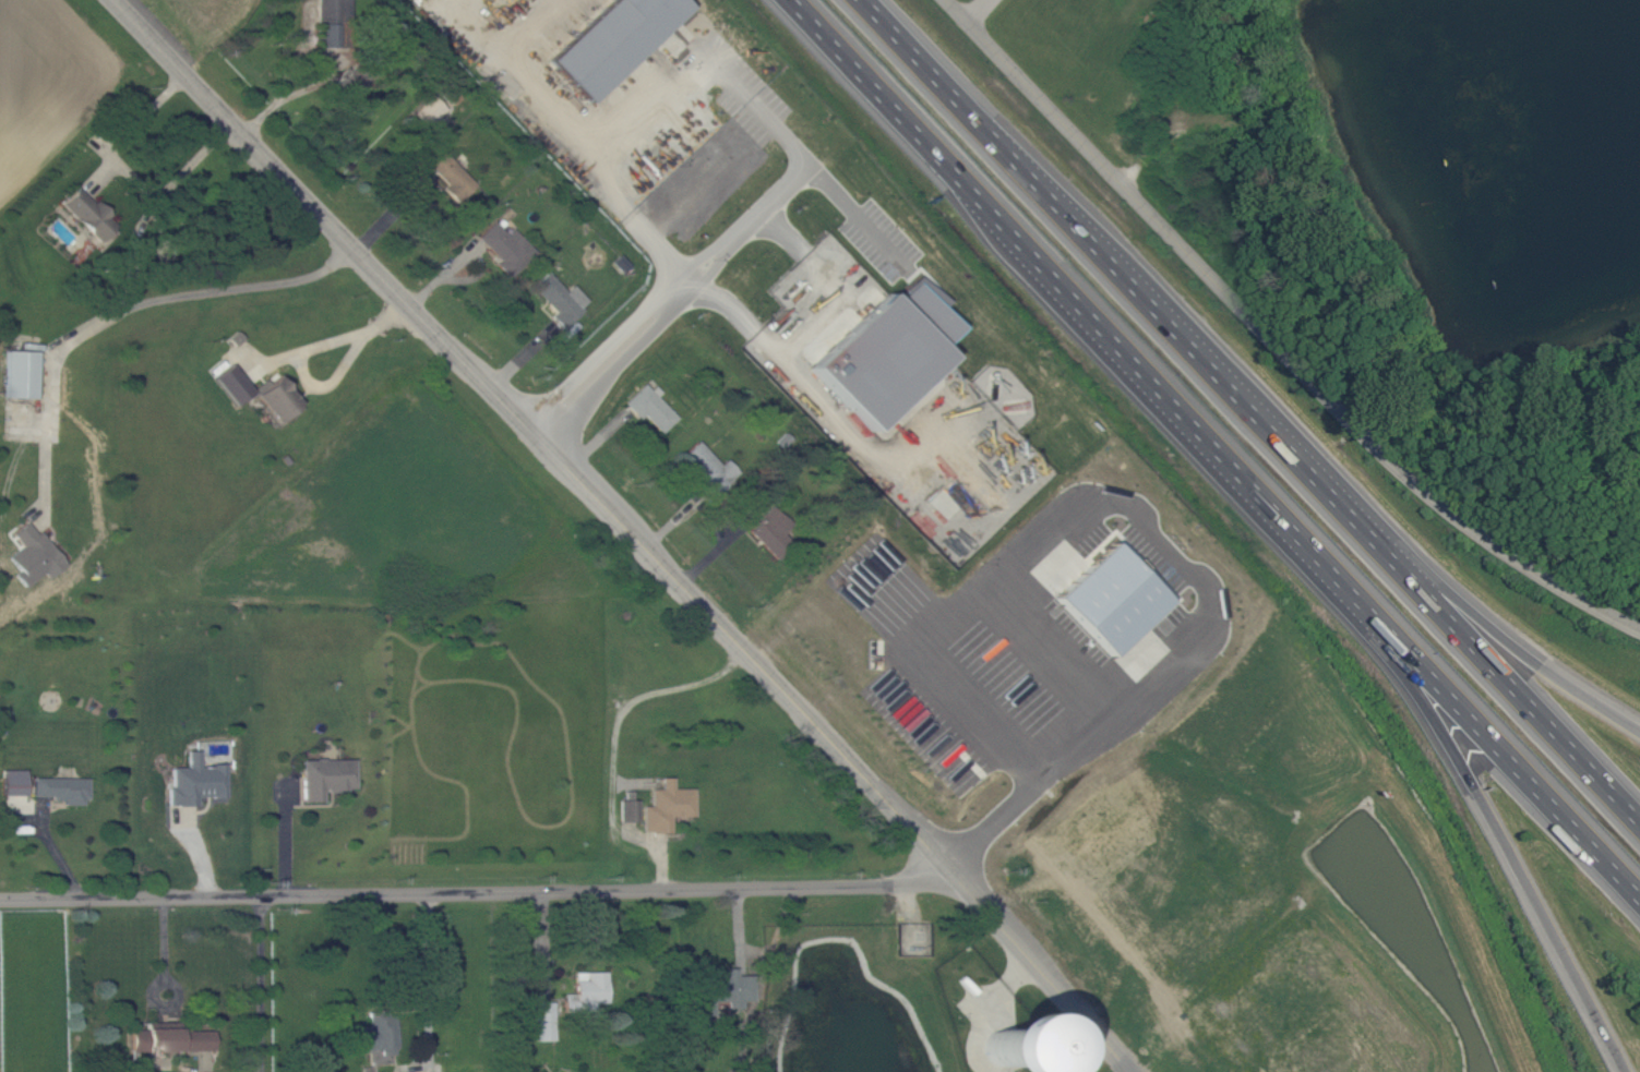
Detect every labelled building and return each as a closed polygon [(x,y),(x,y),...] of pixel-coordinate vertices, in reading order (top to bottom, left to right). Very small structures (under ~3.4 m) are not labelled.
[(318,46),(345,47),(346,0),(318,0),(318,46)] [(693,6),(688,0),(613,0),(550,59),(591,102),(693,6)] [(340,76),(347,92),(374,79),(367,63),(340,76)] [(413,112),(426,126),(445,108),(431,94),(413,112)] [(428,163),(448,184),(444,188),(458,202),(476,184),(443,149),(428,163)] [(107,217),(109,215),(80,186),(62,204),(101,242),(117,226),(107,217)] [(499,260),(496,263),(509,277),(536,252),(514,229),(508,235),(494,221),(477,236),(499,260)] [(574,285),(567,291),(549,271),(531,288),(565,325),(591,302),(574,285)] [(828,360),(905,286),(911,292),(927,277),(972,323),(957,339),(966,348),(889,422),(828,360)] [(38,351),(7,350),(6,397),(37,398),(38,351)] [(215,378),(237,405),(254,391),(232,364),(215,378)] [(256,393),(276,422),(303,404),(283,374),(256,393)] [(678,418),(645,383),(625,402),(641,419),(645,415),(662,433),(678,418)] [(721,464),(699,440),(679,459),(715,497),(741,473),(727,458),(721,464)] [(741,519),(773,553),(795,533),(771,507),(764,513),(757,505),(741,519)] [(25,587),(45,572),(49,578),(65,566),(30,520),(12,534),(22,547),(9,557),(19,571),(15,574),(25,587)] [(1070,590),(1128,535),(1183,593),(1124,648),(1070,590)] [(168,805),(197,804),(197,796),(226,796),(225,763),(200,764),(199,749),(187,749),(187,766),(172,766),(172,787),(168,787),(168,805)] [(302,758),(303,800),(324,799),(324,788),(356,788),(356,757),(302,758)] [(4,794),(27,794),(27,769),(4,769),(4,794)] [(695,787),(675,787),(674,775),(662,776),(663,787),(652,787),(652,804),(643,804),(644,831),(672,830),(671,816),(695,816),(695,787)] [(34,795),(54,795),(54,803),(88,803),(88,777),(35,777),(34,795)] [(620,820),(640,820),(639,798),(620,798),(620,820)] [(756,974),(738,974),(738,967),(728,967),(728,975),(700,974),(699,1014),(715,1014),(715,1000),(729,1000),(729,1008),(744,1008),(744,999),(755,999),(756,974)] [(596,1010),(596,1002),(609,1002),(608,970),(576,971),(576,992),(565,992),(566,1010),(596,1010)] [(555,1039),(555,1000),(534,1001),(535,1039),(555,1039)] [(1058,1014),(1045,1015),(1043,1002),(994,1008),(1001,1071),(1064,1064),(1058,1014)] [(381,1049),(381,1054),(397,1053),(395,1008),(369,1009),(369,1025),(350,1026),(352,1050),(381,1049)] [(214,1051),(215,1029),(181,1029),(181,1021),(149,1021),(149,1029),(134,1029),(133,1050),(214,1051)]
